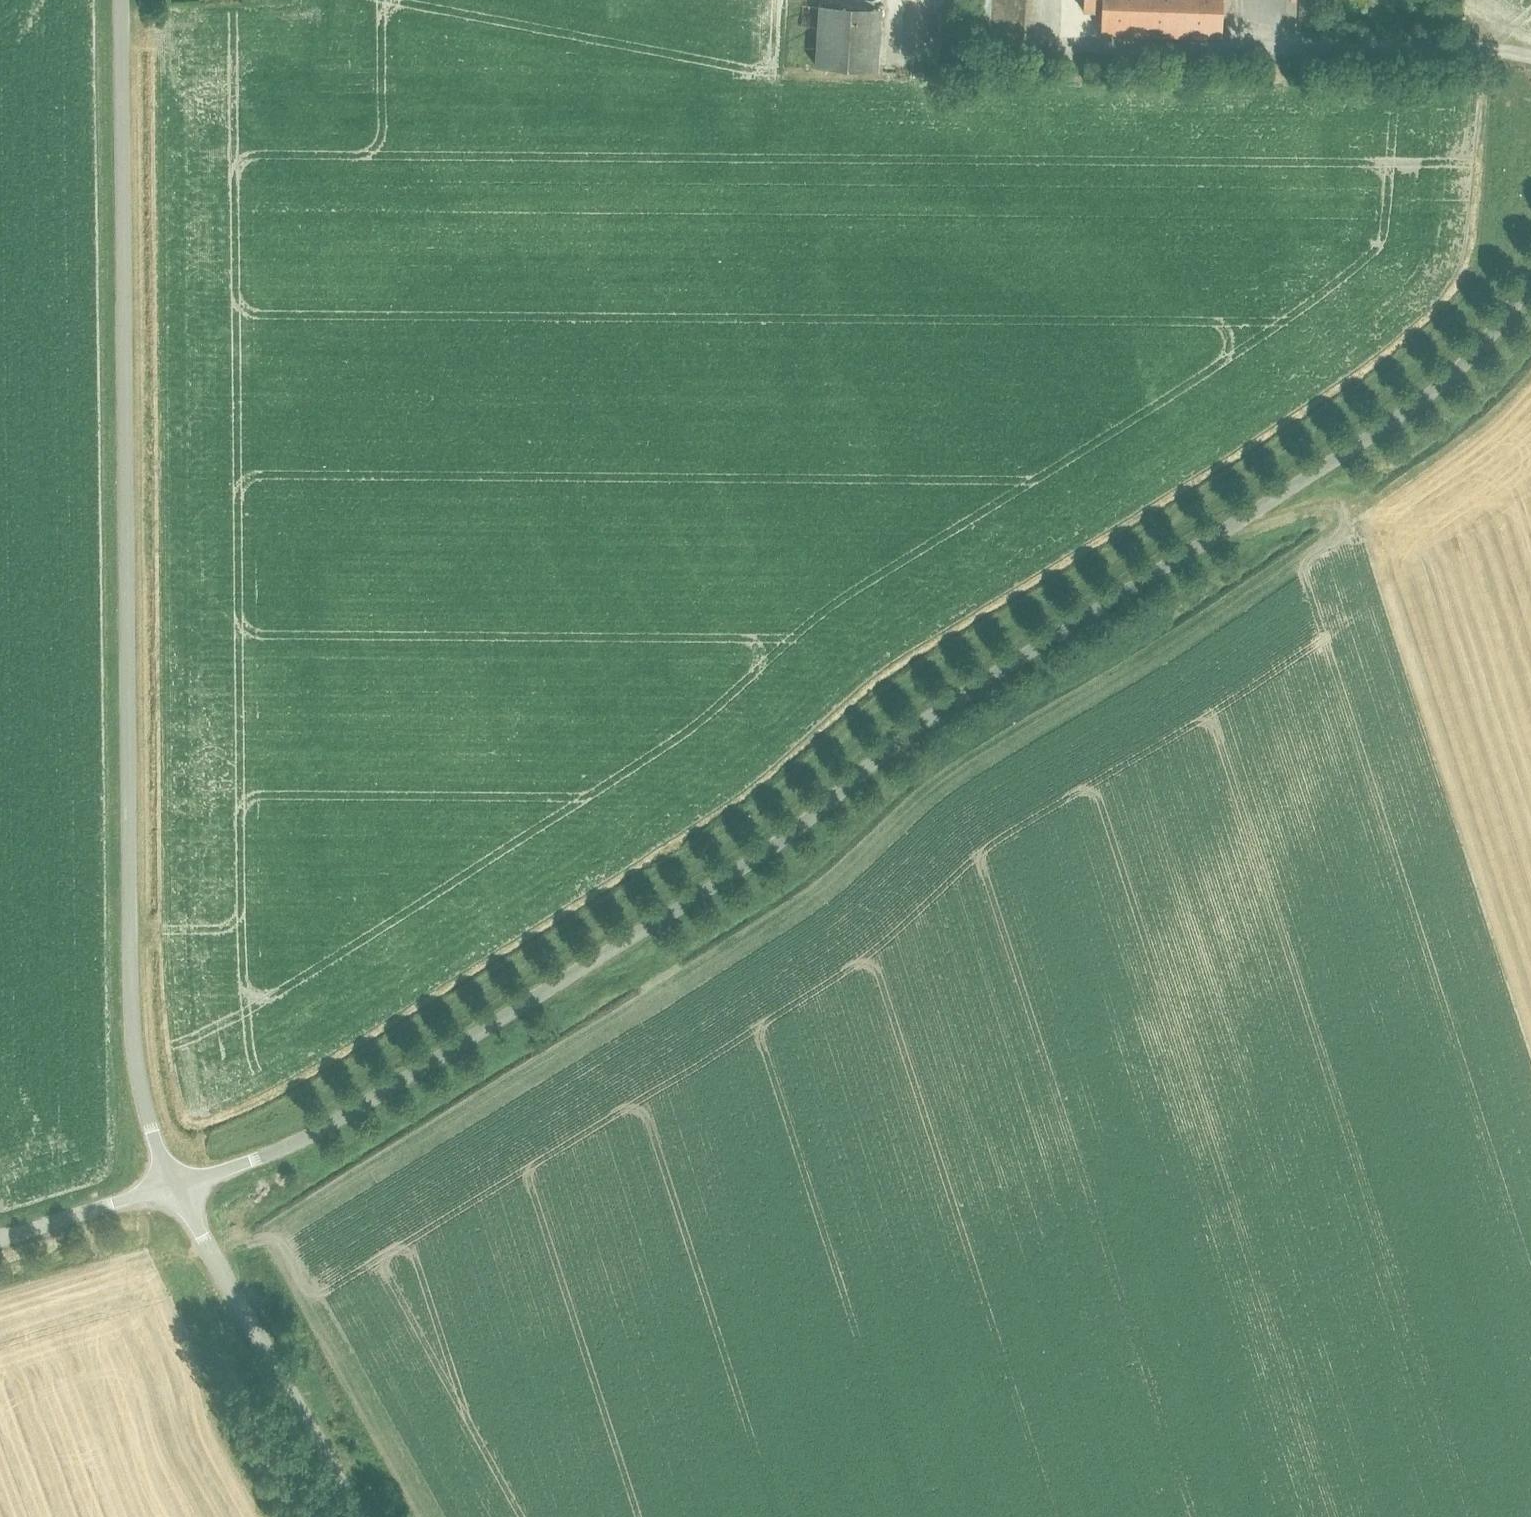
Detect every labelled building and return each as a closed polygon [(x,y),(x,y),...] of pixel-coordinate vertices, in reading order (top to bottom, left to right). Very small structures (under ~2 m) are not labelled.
[(1222,0),(1084,0),(1084,11),(1101,11),(1101,32),(1221,36),(1222,0)]
